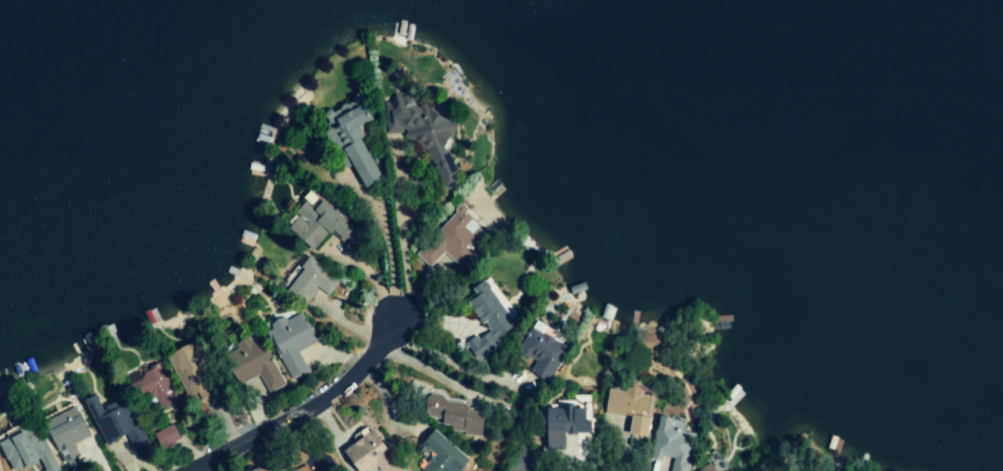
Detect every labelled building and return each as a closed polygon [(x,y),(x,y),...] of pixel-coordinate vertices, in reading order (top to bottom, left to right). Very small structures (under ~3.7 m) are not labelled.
[(318,201),(312,207),(303,200),(292,212),(294,214),(282,228),(310,251),(327,231),(340,241),(351,229),(318,201)] [(430,238),(458,264),(478,243),(462,228),(472,218),(460,206),(430,238)] [(326,296),(338,282),(305,256),(279,289),(302,307),(317,289),(326,296)] [(513,328),(485,280),(471,288),(476,297),(466,303),(479,326),(482,324),(487,332),(475,340),(479,347),(470,352),(475,361),(500,346),(495,338),(513,328)] [(288,379),(305,371),(296,352),(315,343),(300,311),(270,326),(272,330),(265,333),(288,379)] [(549,383),(564,354),(557,351),(562,340),(547,332),(549,328),(533,321),(517,355),(534,363),(529,373),(549,383)] [(283,386),(256,332),(237,341),(240,347),(220,357),(235,387),(258,376),(267,394),(283,386)] [(194,342),(166,353),(183,397),(211,385),(194,342)] [(176,401),(161,365),(130,379),(138,399),(149,394),(156,410),(176,401)] [(607,390),(604,414),(629,417),(628,435),(645,437),(650,393),(625,390),(624,392),(607,390)] [(103,446),(125,435),(135,457),(148,452),(125,401),(101,412),(93,394),(81,399),(103,446)] [(544,451),(562,451),(561,435),(585,434),(585,411),(590,411),(590,396),(573,396),(573,401),(556,402),(556,407),(542,408),(544,451)] [(675,462),(674,470),(688,470),(695,433),(683,430),(684,421),(658,416),(650,457),(675,462)] [(7,470),(15,470),(40,462),(43,470),(56,470),(40,425),(0,439),(0,452),(7,470)] [(150,434),(158,451),(178,441),(171,425),(150,434)] [(432,455),(419,470),(459,470),(468,459),(430,429),(419,444),(432,455)] [(352,470),(372,470),(377,468),(379,470),(396,470),(373,430),(340,449),(352,470)] [(711,463),(697,470),(716,470),(711,463)]
